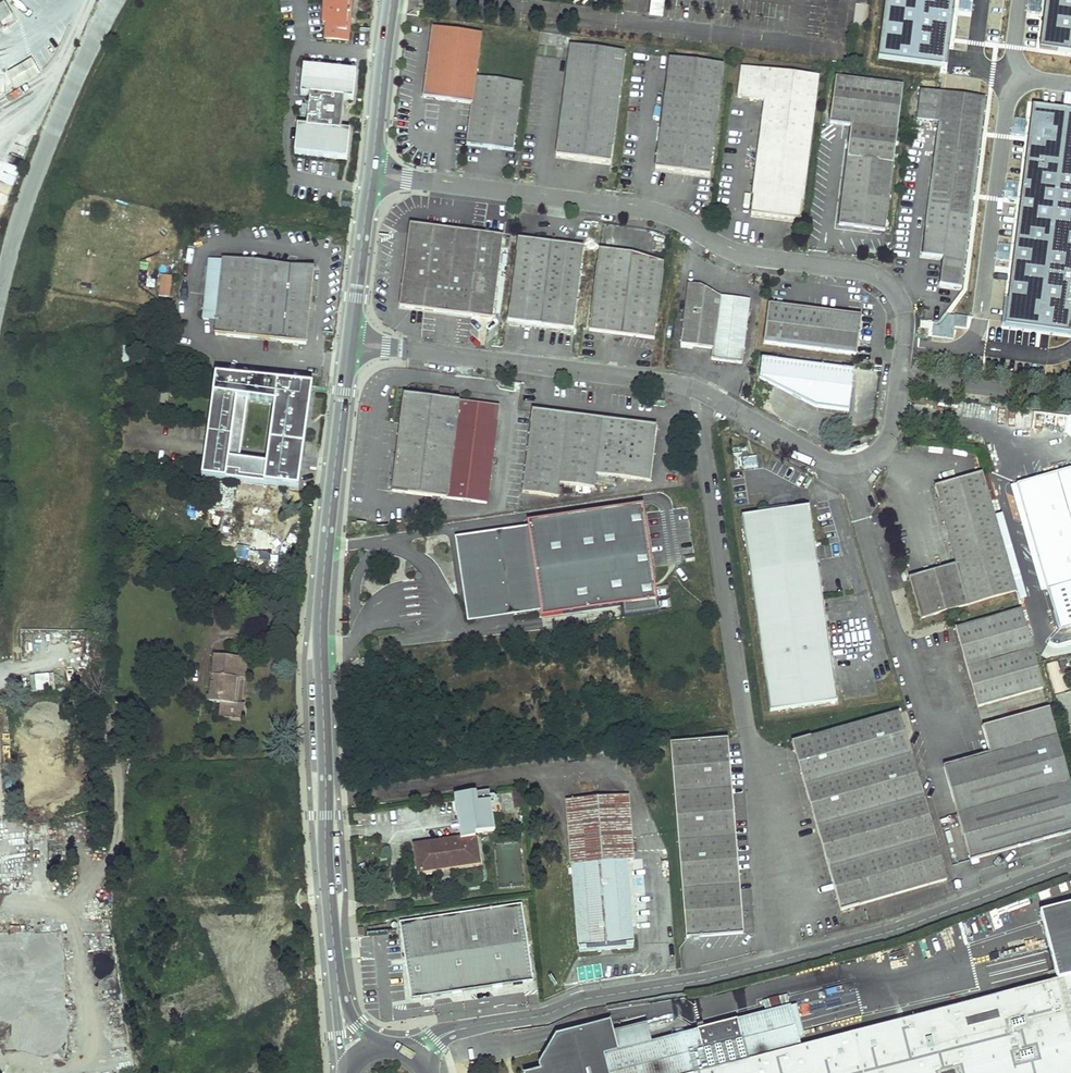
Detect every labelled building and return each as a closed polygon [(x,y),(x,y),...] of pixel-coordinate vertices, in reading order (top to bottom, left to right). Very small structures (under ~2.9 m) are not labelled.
[(324,14),(334,15),(331,35),(352,39),(359,2),(349,0),(326,0),(324,14)] [(663,0),(649,0),(647,14),(661,16),(663,0)] [(947,61),(955,0),(886,0),(879,52),(947,61)] [(1040,44),(1070,48),(1070,0),(1046,0),(1040,44)] [(0,8),(0,26),(11,22),(5,6),(0,8)] [(856,28),(870,29),(872,9),(858,7),(856,28)] [(432,29),(422,97),(472,104),(467,145),(513,151),(522,83),(476,77),(481,36),(432,29)] [(570,48),(556,158),(610,165),(623,54),(570,48)] [(666,60),(655,171),(709,178),(716,118),(722,67),(666,60)] [(30,62),(4,76),(13,92),(39,79),(30,62)] [(357,73),(304,68),(302,96),(311,97),(308,129),(299,128),(296,156),(348,160),(351,132),(342,132),(345,100),(354,101),(357,73)] [(741,69),(738,87),(737,99),(765,103),(751,216),(801,222),(818,78),(741,69)] [(10,91),(0,76),(0,97),(10,91)] [(829,126),(850,128),(838,228),(885,234),(902,88),(834,80),(829,126)] [(962,293),(985,102),(920,93),(917,122),(937,125),(921,260),(942,263),(939,289),(962,293)] [(1006,321),(1069,329),(1070,315),(1070,107),(1034,102),(1006,321)] [(344,199),(342,210),(353,212),(355,201),(344,199)] [(491,321),(502,240),(460,234),(410,227),(398,308),(491,321)] [(519,240),(508,323),(572,332),(584,249),(519,240)] [(600,253),(589,335),(653,343),(664,261),(600,253)] [(212,260),(207,320),(220,321),(219,336),(309,346),(316,271),(212,260)] [(161,273),(158,295),(170,297),(172,274),(161,273)] [(751,308),(721,304),(703,293),(690,292),(682,351),(714,355),(712,366),(743,370),(751,308)] [(768,308),(763,347),(854,359),(859,320),(768,308)] [(948,313),(940,325),(934,325),(932,337),(953,339),(954,327),(966,328),(968,315),(948,313)] [(763,366),(760,386),(813,414),(850,419),(856,378),(763,366)] [(314,388),(218,377),(205,479),(301,491),(314,388)] [(402,395),(389,489),(486,501),(499,408),(402,395)] [(534,410),(524,492),(559,496),(560,483),(594,488),(596,473),(649,480),(656,426),(534,410)] [(734,470),(756,467),(755,458),(744,459),(742,448),(731,450),(734,470)] [(1019,487),(1050,593),(1070,586),(1070,471),(1019,487)] [(958,569),(911,583),(923,622),(1016,594),(981,477),(935,491),(958,569)] [(238,528),(237,539),(249,541),(245,568),(269,571),(271,551),(260,550),(260,542),(266,543),(268,529),(262,529),(264,517),(252,515),(254,505),(244,503),(241,528),(238,528)] [(811,506),(743,515),(770,711),(837,702),(811,506)] [(643,508),(528,525),(529,530),(541,614),(542,620),(622,608),(624,620),(659,615),(643,508)] [(260,542),(260,550),(271,551),(276,518),(264,517),(262,529),(268,529),(266,543),(260,542)] [(499,534),(455,540),(467,625),(510,619),(541,614),(529,530),(499,534)] [(1050,593),(1064,648),(1070,646),(1070,586),(1050,593)] [(1022,613),(959,633),(984,712),(1048,691),(1022,613)] [(215,656),(209,702),(221,703),(220,716),(243,719),(245,705),(234,704),(237,680),(245,681),(248,660),(215,656)] [(945,768),(972,861),(1070,833),(1070,779),(1052,710),(984,729),(992,755),(945,768)] [(898,713),(793,744),(840,912),(945,881),(943,874),(898,713)] [(729,745),(672,749),(687,942),(743,938),(729,745)] [(490,792),(455,798),(462,841),(416,848),(419,873),(480,864),(476,835),(496,832),(492,806),(490,792)] [(627,798),(566,804),(580,954),(634,950),(630,902),(643,900),(639,862),(627,863),(627,861),(633,861),(627,798)] [(212,894),(212,911),(227,911),(227,894),(212,894)] [(405,923),(416,1000),(537,982),(527,906),(405,923)] [(1055,988),(809,1051),(798,1009),(654,1047),(650,1031),(615,1040),(612,1027),(556,1042),(540,1070),(540,1072),(1070,1072),(1070,911),(1045,918),(1053,955),(1048,955),(1055,988)] [(229,927),(229,943),(243,943),(243,927),(229,927)] [(593,1020),(608,1016),(606,1007),(591,1010),(593,1020)] [(251,1046),(261,1053),(267,1044),(258,1037),(251,1046)] [(232,1066),(244,1059),(236,1045),(224,1052),(232,1066)] [(210,1066),(211,1070),(204,1072),(223,1072),(225,1072),(220,1062),(210,1066)]
